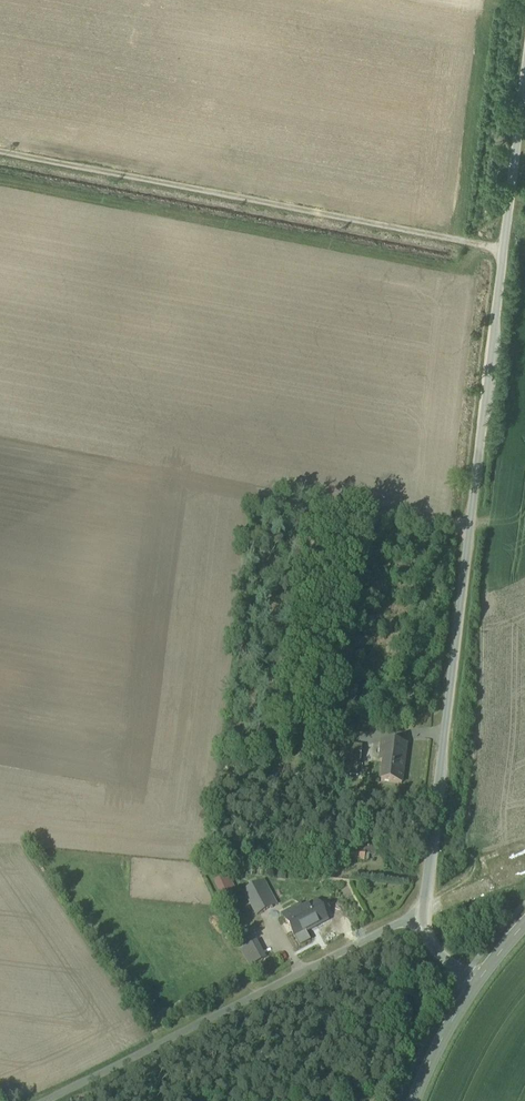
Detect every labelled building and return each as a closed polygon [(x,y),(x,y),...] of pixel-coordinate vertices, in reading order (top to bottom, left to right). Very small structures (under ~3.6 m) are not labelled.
[(382,742),(380,758),(404,761),(406,745),(382,742)] [(341,745),(338,766),(359,769),(362,747),(341,745)] [(404,761),(380,758),(379,763),(383,763),(381,782),(401,785),(404,761)] [(365,848),(348,846),(347,860),(364,862),(365,848)] [(267,883),(246,894),(258,917),(279,906),(267,883)] [(300,902),(280,914),(299,947),(312,939),(308,932),(327,921),(318,905),(306,912),(300,902)] [(257,941),(241,951),(251,968),(265,959),(257,941)]
